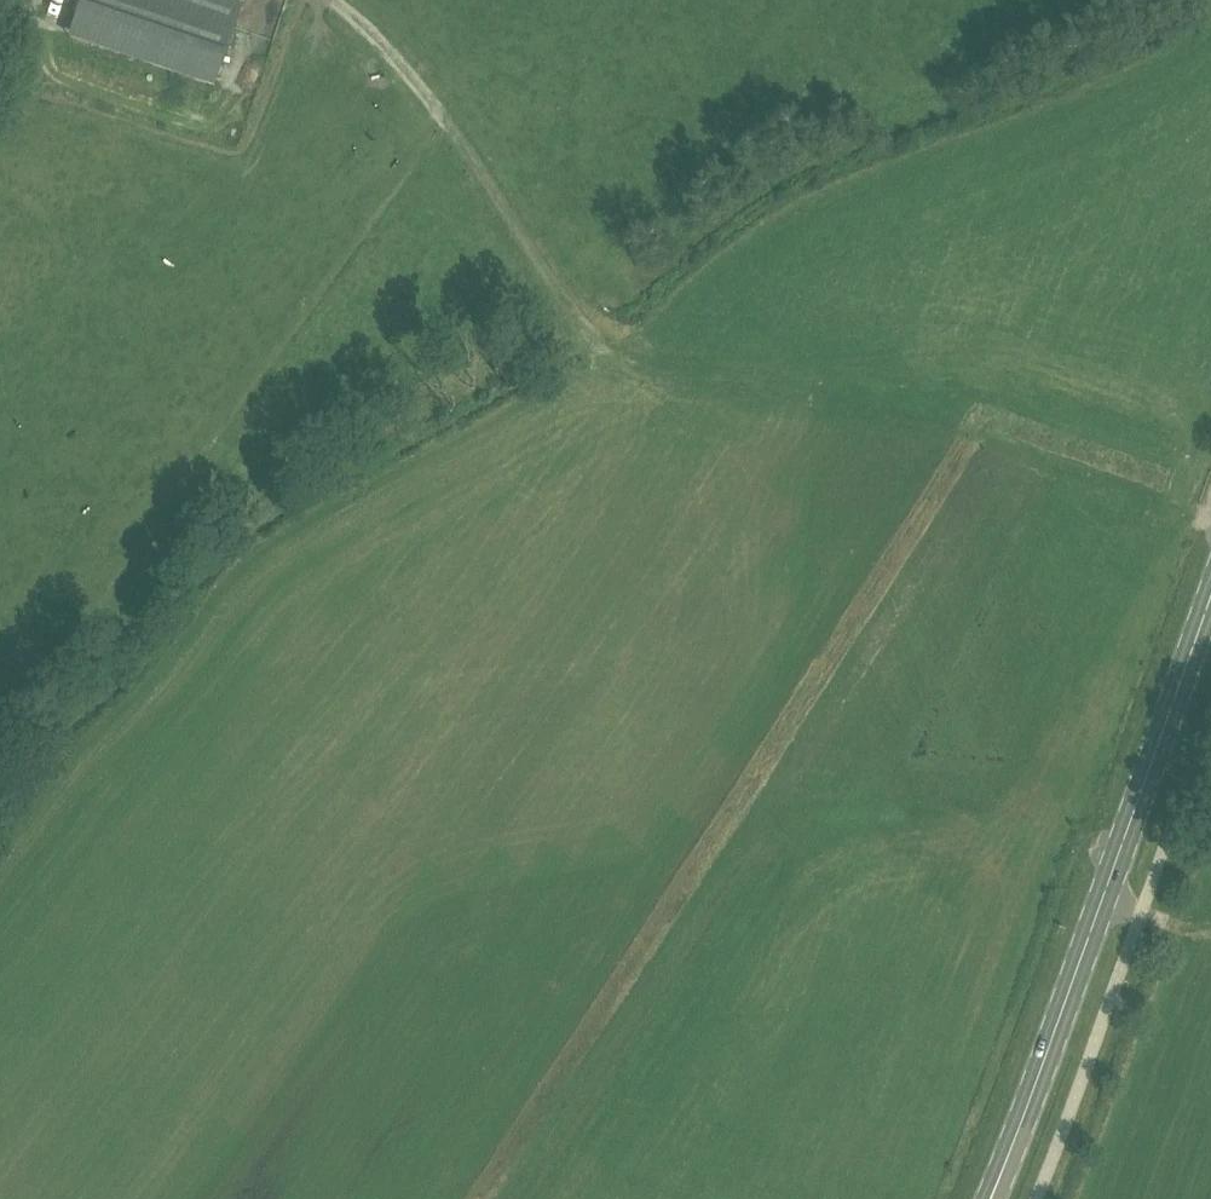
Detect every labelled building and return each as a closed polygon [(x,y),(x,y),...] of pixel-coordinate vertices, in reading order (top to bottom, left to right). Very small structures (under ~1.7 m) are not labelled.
[(224,62),(245,0),(244,0),(84,0),(80,14),(224,62)]
